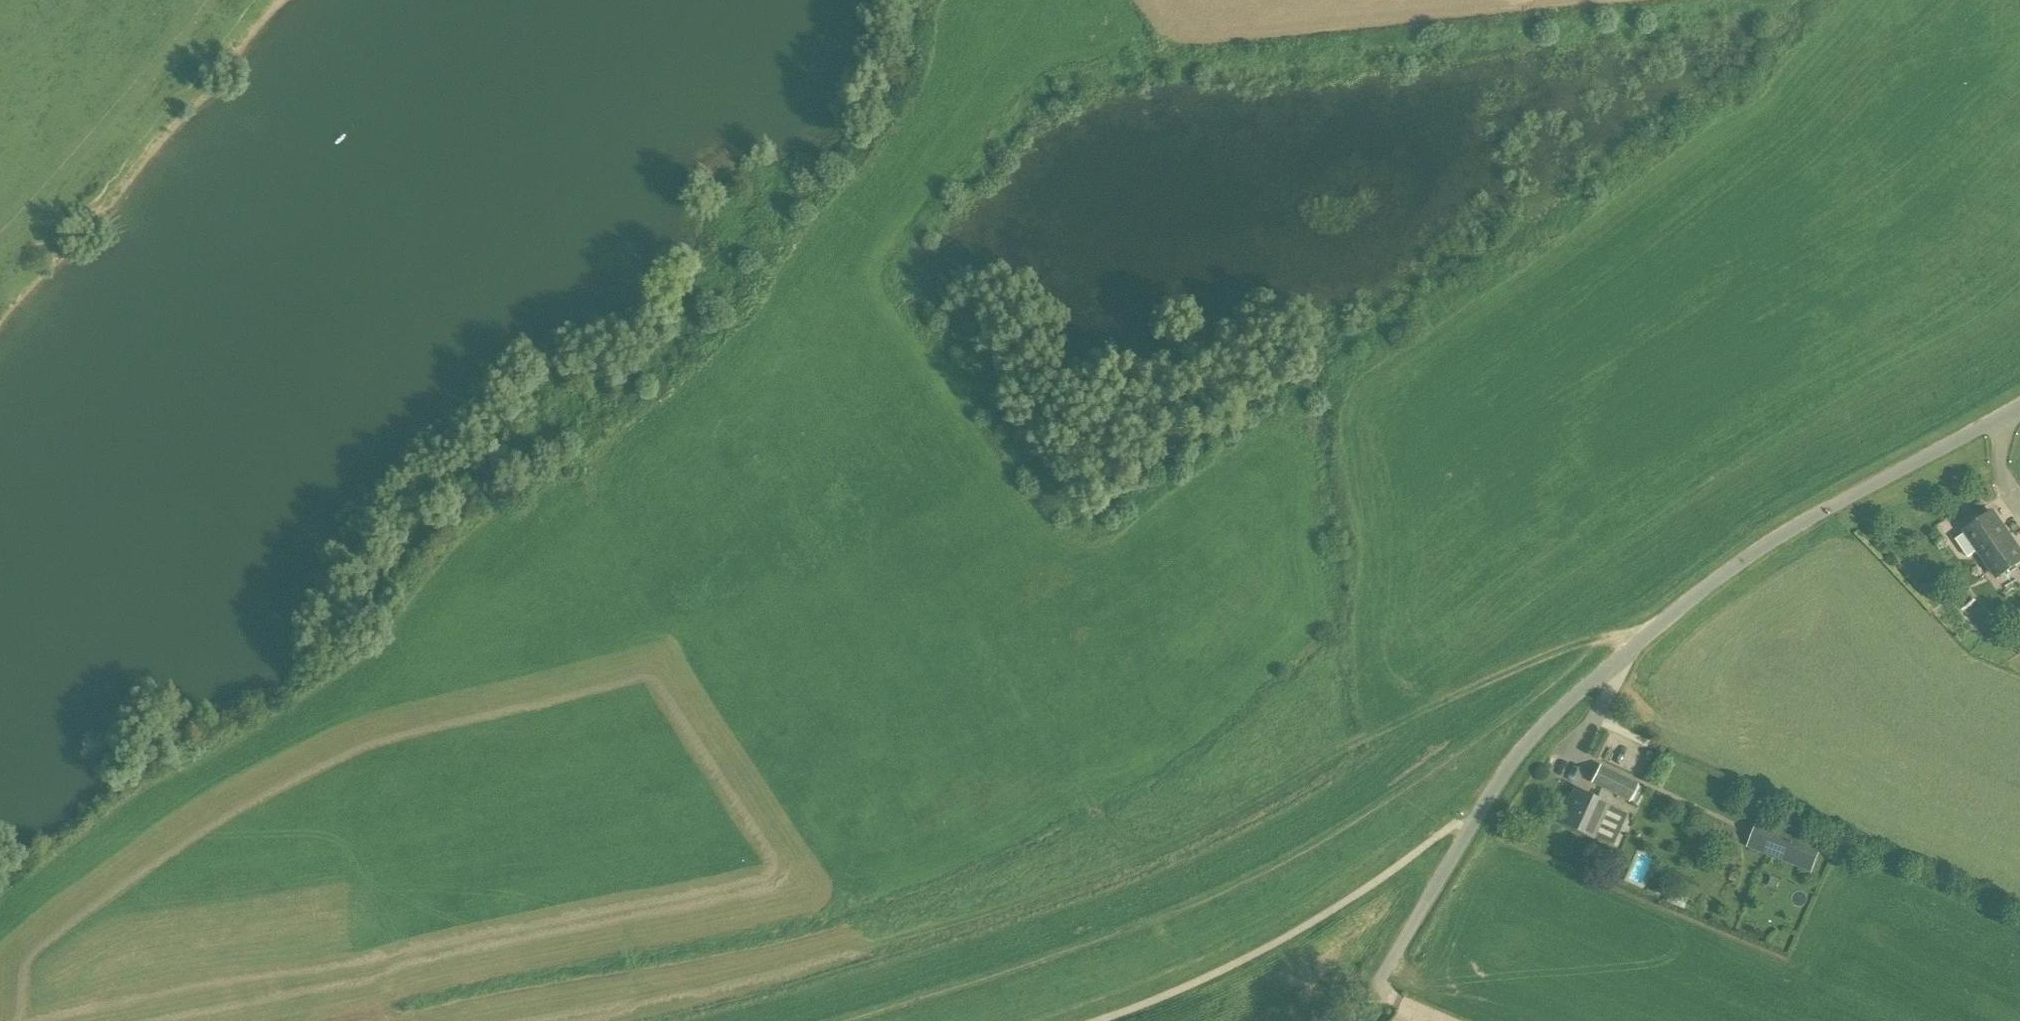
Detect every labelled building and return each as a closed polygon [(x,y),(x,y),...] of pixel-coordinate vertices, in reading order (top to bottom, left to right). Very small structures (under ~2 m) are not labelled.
[(2019,560),(2019,552),(1991,511),(1964,530),(1997,576),(2019,560)] [(1660,756),(1664,749),(1658,747),(1655,754),(1660,756)] [(1628,800),(1636,784),(1599,765),(1591,781),(1609,791),(1628,800)] [(1593,837),(1608,804),(1573,788),(1558,821),(1593,837)] [(1823,845),(1758,819),(1747,846),(1811,872),(1823,845)]
